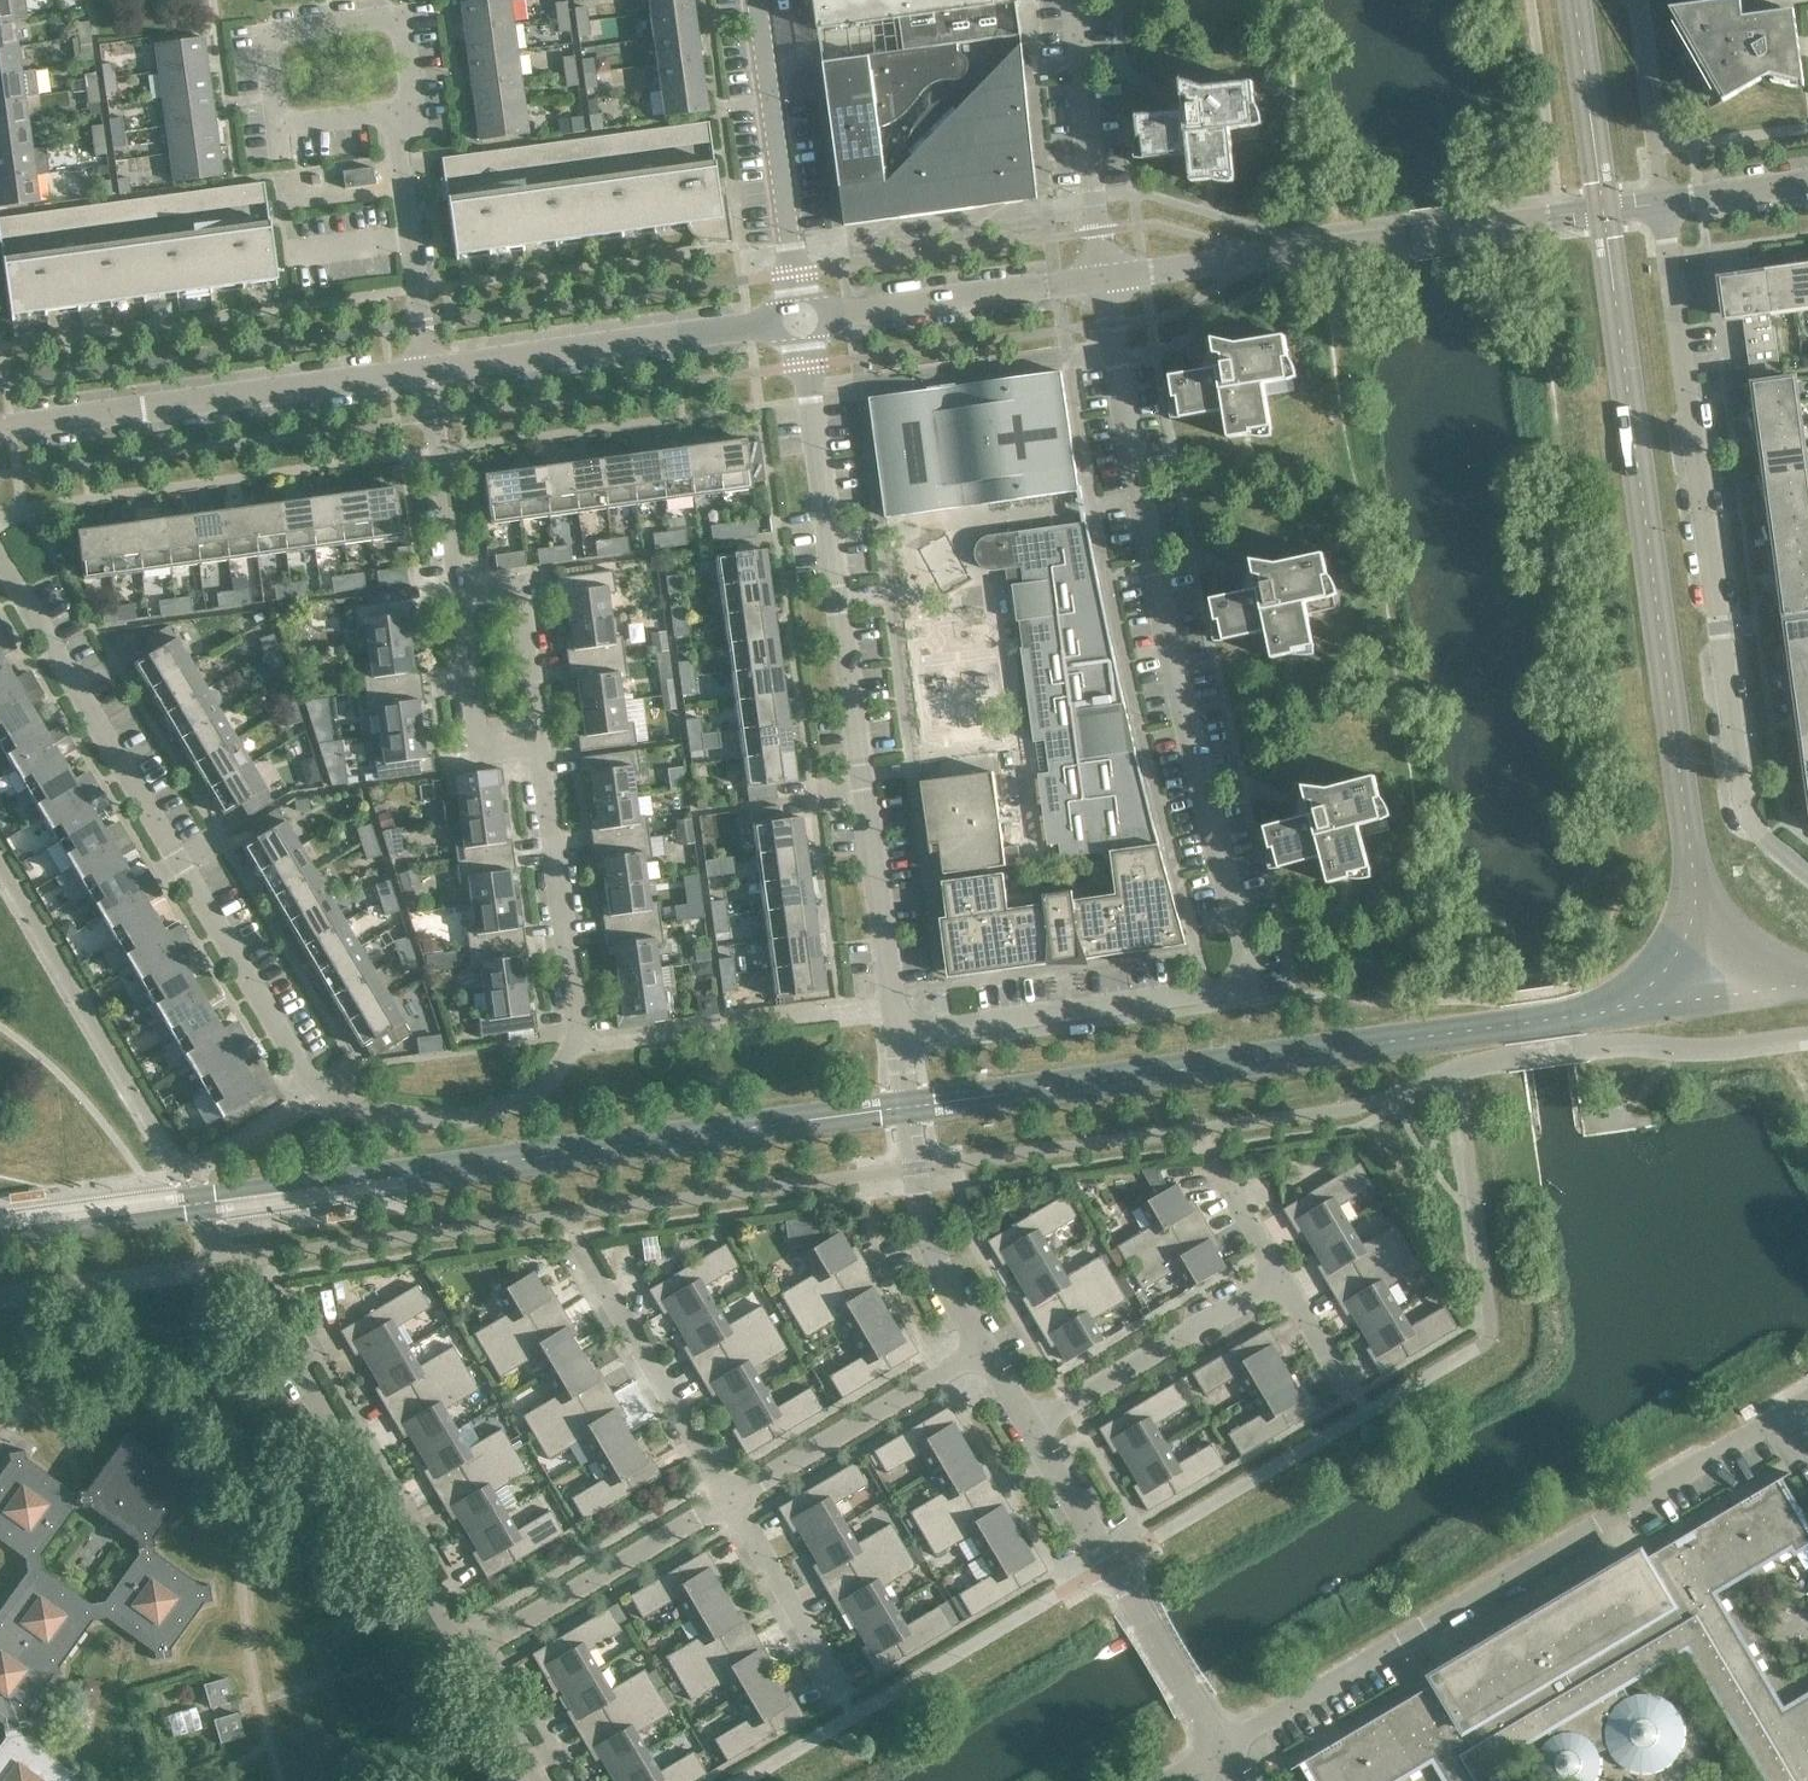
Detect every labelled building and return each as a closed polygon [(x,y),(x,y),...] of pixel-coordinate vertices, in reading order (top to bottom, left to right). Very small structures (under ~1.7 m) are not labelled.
[(25,0),(0,0),(0,22),(14,20),(28,18),(25,0)] [(464,30),(513,24),(510,0),(475,0),(461,2),(464,30)] [(692,0),(648,0),(650,13),(693,7),(692,0)] [(820,30),(1023,2),(1023,0),(816,0),(820,30)] [(568,16),(566,1),(555,3),(557,18),(568,16)] [(1746,21),(1744,3),(1673,12),(1674,14),(1678,14),(1683,23),(1728,103),(1725,104),(1726,106),(1774,78),(1805,86),(1805,90),(1807,91),(1797,14),(1746,21)] [(586,6),(575,8),(577,22),(588,21),(586,6)] [(696,32),(693,7),(650,13),(653,38),(696,32)] [(570,31),(568,16),(557,18),(559,32),(570,31)] [(14,20),(0,22),(0,48),(17,46),(14,20)] [(590,36),(588,21),(577,22),(579,37),(590,36)] [(90,36),(88,22),(77,23),(79,38),(90,36)] [(517,51),(513,24),(464,30),(468,57),(517,51)] [(700,58),(696,32),(653,38),(657,64),(700,58)] [(92,51),(90,36),(79,38),(81,52),(92,51)] [(156,56),(159,72),(207,65),(203,37),(155,44),(156,56)] [(958,46),(958,44),(824,62),(844,208),(874,204),(888,184),(880,127),(886,125),(891,123),(897,120),(902,117),(907,112),(911,108),(915,104),(918,99),(921,95),(922,93),(924,91),(926,89),(928,87),(931,85),(933,84),(937,82),(943,80),(945,80),(948,80),(951,79),(957,80),(960,79),(962,78),(963,77),(965,76),(967,73),(967,72),(968,70),(969,67),(969,66),(969,65),(969,64),(968,61),(967,59),(967,58),(965,56),(962,54),(960,53),(959,52),(958,46)] [(1027,87),(1023,44),(966,103),(964,101),(961,99),(958,99),(956,98),(953,98),(951,98),(948,99),(946,99),(941,101),(936,104),(934,105),(932,107),(928,110),(925,113),(922,117),(920,120),(918,123),(916,126),(914,129),(912,133),(911,136),(908,144),(906,153),(905,157),(905,161),(904,166),(888,184),(874,204),(877,221),(893,219),(892,219),(986,206),(997,197),(1002,204),(1021,201),(1027,192),(1039,200),(1030,121),(1027,87)] [(17,46),(0,48),(0,75),(21,72),(17,46)] [(521,78),(517,51),(468,57),(472,85),(521,78)] [(576,70),(574,56),(563,57),(565,72),(576,70)] [(593,58),(582,60),(584,74),(595,73),(593,58)] [(703,84),(700,58),(657,64),(660,90),(703,84)] [(113,63),(102,65),(103,79),(115,78),(113,63)] [(211,93),(207,65),(159,72),(162,99),(211,93)] [(578,85),(576,70),(565,72),(567,87),(578,85)] [(21,72),(0,75),(0,101),(24,98),(21,72)] [(97,88),(95,73),(84,75),(86,89),(97,88)] [(597,87),(595,73),(584,74),(586,89),(597,87)] [(117,92),(115,78),(103,79),(105,94),(117,92)] [(524,105),(521,78),(472,85),(476,112),(524,105)] [(707,111),(703,84),(660,90),(664,117),(707,111)] [(1212,93),(1187,85),(1189,101),(1188,102),(1184,115),(1178,116),(1142,119),(1142,142),(1148,142),(1149,162),(1193,159),(1195,186),(1219,185),(1218,180),(1239,179),(1235,135),(1260,133),(1258,113),(1262,112),(1260,89),(1212,93)] [(99,102),(97,88),(86,89),(88,104),(99,102)] [(215,120),(211,93),(162,99),(166,126),(215,120)] [(24,98),(0,101),(0,127),(28,124),(24,98)] [(528,134),(524,105),(476,112),(479,140),(528,134)] [(600,110),(589,112),(591,127),(602,125),(600,110)] [(583,126),(581,111),(570,112),(572,127),(583,126)] [(120,118),(109,119),(111,134),(122,132),(120,118)] [(218,147),(215,120),(166,126),(170,154),(218,147)] [(710,135),(708,122),(696,123),(698,137),(710,135)] [(698,137),(696,123),(685,125),(687,139),(698,137)] [(28,124),(0,127),(0,154),(31,149),(28,124)] [(104,139),(102,125),(91,126),(93,141),(104,139)] [(687,139),(685,125),(674,126),(676,140),(687,139)] [(676,140),(674,126),(663,128),(665,141),(676,140)] [(665,141),(663,128),(652,129),(654,143),(665,141)] [(654,143),(652,129),(641,131),(643,144),(654,143)] [(643,144),(641,131),(630,132),(632,146),(643,144)] [(124,147),(122,132),(111,134),(113,148),(124,147)] [(632,146),(630,132),(619,134),(621,148),(632,146)] [(621,148),(619,134),(608,135),(610,149),(621,148)] [(610,149),(608,135),(597,137),(599,150),(610,149)] [(599,150),(597,137),(586,138),(588,152),(599,150)] [(588,152),(586,138),(575,140),(577,153),(588,152)] [(106,154),(104,139),(93,141),(95,155),(106,154)] [(577,153),(575,140),(564,141),(566,155),(577,153)] [(566,155),(564,141),(553,143),(555,156),(566,155)] [(555,156),(553,143),(542,144),(544,158),(555,156)] [(544,158),(542,144),(531,146),(533,159),(544,158)] [(533,159),(531,146),(520,147),(522,161),(533,159)] [(31,149),(0,154),(0,180),(35,175),(49,173),(46,147),(31,149)] [(222,175),(218,147),(170,154),(174,182),(222,175)] [(522,161),(520,147),(509,149),(511,162),(522,161)] [(511,162),(509,149),(498,150),(500,164),(511,162)] [(500,164),(498,150),(487,152),(489,165),(500,164)] [(489,165),(487,152),(476,153),(478,167),(489,165)] [(478,167),(476,153),(465,155),(467,168),(478,167)] [(467,168),(465,155),(454,156),(456,170),(467,168)] [(456,170),(454,156),(441,158),(443,172),(456,170)] [(717,187),(714,161),(678,166),(679,172),(647,176),(614,180),(581,185),(548,189),(515,194),(482,198),(448,203),(454,255),(489,250),(522,245),(555,241),(588,236),(621,232),(654,227),(686,223),(686,225),(687,227),(688,229),(689,231),(690,232),(691,234),(692,235),(694,236),(696,237),(697,238),(699,239),(701,239),(703,240),(704,240),(730,242),(732,241),(726,194),(718,195),(717,187)] [(345,192),(375,188),(373,171),(343,175),(345,192)] [(128,173),(116,174),(117,180),(118,189),(130,188),(128,173)] [(35,175),(0,180),(0,207),(38,202),(35,175)] [(112,192),(109,177),(98,178),(100,193),(112,192)] [(265,196),(264,182),(251,184),(253,198),(265,196)] [(253,198),(251,184),(240,185),(242,199),(253,198)] [(242,199),(240,185),(229,187),(231,201),(242,199)] [(231,201),(229,187),(218,188),(220,202),(231,201)] [(220,202),(218,188),(207,190),(209,204),(220,202)] [(209,204),(207,190),(196,191),(198,205),(209,204)] [(198,205),(196,191),(185,193),(187,207),(198,205)] [(187,207),(185,193),(174,194),(176,208),(187,207)] [(176,208),(174,194),(163,196),(165,210),(176,208)] [(165,210),(163,196),(152,197),(154,211),(165,210)] [(154,211),(152,197),(141,199),(143,213),(154,211)] [(143,213),(141,199),(130,200),(132,214),(143,213)] [(132,214),(130,200),(119,202),(121,216),(132,214)] [(121,216),(119,202),(108,203),(110,217),(121,216)] [(110,217),(108,203),(97,205),(99,219),(110,217)] [(877,221),(874,204),(844,208),(847,226),(877,221)] [(99,219),(97,205),(86,206),(88,220),(99,219)] [(88,220),(86,206),(75,208),(77,222),(88,220)] [(77,222),(75,208),(64,209),(66,223),(77,222)] [(66,223),(64,209),(53,211),(55,225),(66,223)] [(55,225),(53,211),(42,212),(44,226),(55,225)] [(44,226),(42,212),(31,214),(33,228),(44,226)] [(33,228),(31,214),(20,215),(22,229),(33,228)] [(22,229),(20,215),(9,217),(11,231),(22,229)] [(9,217),(0,218),(0,232),(11,231),(9,217)] [(277,279),(270,227),(235,232),(202,236),(169,241),(136,245),(103,250),(70,254),(37,259),(3,264),(10,315),(44,311),(77,306),(110,302),(143,297),(176,293),(209,288),(242,284),(277,279)] [(1786,269),(1792,310),(1807,308),(1807,266),(1786,269)] [(1726,277),(1716,279),(1722,320),(1739,317),(1741,333),(1771,329),(1769,313),(1763,272),(1748,274),(1728,269),(1726,277)] [(1792,310),(1786,269),(1763,272),(1769,313),(1792,310)] [(1773,345),(1771,329),(1741,333),(1743,350),(1773,345)] [(1286,336),(1273,338),(1238,343),(1213,338),(1215,354),(1212,368),(1170,375),(1174,398),(1178,398),(1181,418),(1224,411),(1229,438),(1252,434),(1251,430),(1272,427),(1265,384),(1289,380),(1285,359),(1289,359),(1286,336)] [(1776,362),(1773,345),(1743,350),(1746,366),(1753,365),(1761,364),(1768,363),(1776,362)] [(1777,373),(1776,362),(1768,363),(1769,374),(1777,373)] [(1769,374),(1768,363),(1761,364),(1762,375),(1769,374)] [(1762,375),(1761,364),(1753,365),(1755,376),(1762,375)] [(1755,376),(1753,365),(1746,366),(1747,377),(1755,376)] [(1062,372),(870,398),(886,517),(1077,491),(1079,499),(1082,522),(1084,522),(1081,499),(1062,372)] [(1798,402),(1795,378),(1745,384),(1752,408),(1798,402)] [(1801,425),(1798,402),(1752,408),(1749,408),(1756,431),(1801,425)] [(1804,448),(1801,425),(1756,431),(1752,431),(1759,454),(1804,448)] [(745,439),(715,443),(721,493),(751,488),(745,439)] [(721,493),(715,443),(686,447),(693,496),(721,493)] [(693,496),(686,447),(657,451),(664,500),(693,496)] [(1807,471),(1804,448),(1759,454),(1755,454),(1762,477),(1807,471)] [(664,500),(657,451),(629,455),(635,504),(664,500)] [(635,504),(629,455),(600,459),(606,508),(635,504)] [(606,508),(600,459),(571,463),(577,512),(606,508)] [(577,512),(571,463),(542,467),(549,516),(577,512)] [(549,516),(542,467),(513,471),(520,520),(549,516)] [(520,520),(513,471),(483,475),(490,524),(520,520)] [(1807,471),(1762,477),(1758,477),(1765,500),(1807,494),(1807,476),(1807,471)] [(395,487),(365,491),(372,540),(402,536),(395,487)] [(372,540),(365,491),(336,495),(343,544),(372,540)] [(1765,500),(1761,500),(1768,523),(1807,517),(1807,494),(1765,500)] [(343,544),(336,495),(308,499),(314,548),(343,544)] [(314,548),(308,499),(279,503),(286,552),(314,548)] [(286,552),(279,503),(250,507),(257,556),(286,552)] [(257,556),(250,507),(221,510),(228,560),(257,556)] [(228,560),(221,510),(192,514),(199,564),(228,560)] [(199,564),(192,514),(164,518),(170,568),(199,564)] [(1768,523),(1764,523),(1771,546),(1807,541),(1807,517),(1768,523)] [(170,568),(164,518),(135,522),(142,571),(170,568)] [(756,520),(726,524),(728,539),(758,535),(756,520)] [(142,571),(135,522),(106,526),(113,575),(142,571)] [(1087,522),(1084,522),(991,535),(987,536),(984,537),(981,540),(979,542),(977,546),(976,549),(975,553),(976,557),(977,560),(979,564),(982,566),(985,569),(988,570),(992,571),(996,570),(1012,568),(1014,584),(1013,584),(1018,621),(1019,621),(1020,632),(1103,621),(1095,581),(1097,580),(1097,581),(1099,581),(1096,567),(1095,567),(1095,568),(1093,568),(1086,535),(1088,535),(1090,535),(1087,522)] [(728,539),(726,524),(710,526),(712,541),(728,539)] [(113,575),(106,526),(76,530),(83,579),(113,575)] [(684,529),(668,531),(670,547),(687,545),(684,529)] [(670,547),(668,531),(652,534),(654,549),(670,547)] [(627,537),(611,539),(613,554),(629,552),(627,537)] [(613,554),(611,539),(594,541),(597,557),(613,554)] [(1771,546),(1767,546),(1774,569),(1807,564),(1807,541),(1771,546)] [(569,545),(553,547),(555,562),(571,560),(569,545)] [(555,562),(553,547),(537,549),(539,565),(555,562)] [(715,556),(719,586),(768,579),(764,549),(715,556)] [(494,555),(496,570),(526,566),(524,551),(494,555)] [(1329,576),(1324,553),(1277,563),(1252,559),(1255,574),(1252,590),(1211,598),(1216,621),(1220,620),(1224,641),(1267,631),(1273,658),(1296,654),(1295,650),(1315,645),(1306,602),(1330,597),(1325,577),(1329,576)] [(1774,569),(1770,569),(1778,593),(1807,589),(1807,564),(1774,569)] [(376,571),(378,586),(408,582),(406,567),(376,571)] [(565,593),(569,621),(610,616),(607,594),(616,592),(613,570),(556,578),(558,594),(565,593)] [(363,573),(347,575),(349,590),(365,588),(363,573)] [(681,574),(666,576),(668,593),(683,591),(681,574)] [(349,590),(347,575),(331,577),(333,593),(349,590)] [(772,608),(768,579),(719,586),(723,614),(772,608)] [(306,581),(290,583),(292,598),(308,596),(306,581)] [(292,598),(290,583),(274,585),(276,600),(292,598)] [(248,589),(232,591),(234,606),(250,604),(248,589)] [(1778,593),(1774,593),(1781,616),(1807,612),(1807,589),(1778,593)] [(234,606),(232,591),(216,593),(218,608),(234,606)] [(365,627),(368,648),(409,643),(405,615),(412,614),(410,598),(403,599),(402,591),(371,595),(372,603),(354,606),(357,628),(365,627)] [(191,596),(174,599),(177,614),(193,612),(191,596)] [(177,614),(174,599),(158,601),(160,616),(177,614)] [(685,603),(670,605),(672,621),(687,619),(685,603)] [(133,604),(117,606),(119,622),(135,619),(133,604)] [(119,622),(117,606),(101,609),(103,624),(119,622)] [(776,636),(772,608),(723,614),(727,643),(776,636)] [(613,637),(610,616),(569,621),(573,649),(566,650),(568,665),(624,657),(621,636),(613,637)] [(689,635),(687,619),(672,621),(674,637),(689,635)] [(1778,623),(1785,647),(1807,644),(1807,619),(1778,623)] [(1109,648),(1103,621),(1020,632),(1022,647),(1021,647),(1034,742),(1046,740),(1050,772),(1038,774),(1048,845),(1060,844),(1062,858),(1111,851),(1160,844),(1153,818),(1136,751),(1130,724),(1123,692),(1121,692),(1121,693),(1119,693),(1112,661),(1112,660),(1114,660),(1116,660),(1113,647),(1111,647),(1109,648)] [(9,634),(3,624),(0,626),(0,639),(9,634)] [(133,663),(148,689),(191,664),(168,626),(144,640),(151,653),(133,663)] [(668,651),(665,632),(649,635),(651,654),(668,651)] [(9,634),(0,639),(0,652),(14,644),(9,634)] [(278,650),(273,634),(259,639),(264,654),(278,650)] [(780,665),(776,636),(727,643),(731,672),(780,665)] [(413,671),(409,643),(368,648),(371,670),(363,672),(365,693),(422,685),(420,670),(413,671)] [(1785,647),(1781,648),(1788,670),(1807,667),(1807,644),(1785,647)] [(284,665),(278,650),(264,654),(269,670),(284,665)] [(627,679),(624,657),(568,665),(570,680),(577,679),(581,707),(622,702),(619,680),(627,679)] [(693,660),(678,663),(680,679),(695,677),(693,660)] [(206,689),(191,664),(148,689),(163,714),(206,689)] [(784,694),(780,665),(731,672),(734,700),(784,694)] [(1788,670),(1784,671),(1791,693),(1807,691),(1807,667),(1788,670)] [(8,668),(0,673),(0,706),(38,684),(32,674),(17,683),(8,668)] [(697,693),(695,677),(680,679),(682,695),(697,693)] [(655,685),(657,697),(674,694),(672,682),(655,685)] [(38,684),(0,706),(0,741),(38,718),(29,703),(44,694),(38,684)] [(424,700),(422,685),(365,693),(368,714),(377,713),(380,735),(421,729),(417,701),(424,700)] [(208,692),(206,689),(163,714),(178,739),(221,714),(216,706),(221,704),(221,697),(218,692),(212,689),(208,692)] [(297,706),(292,691),(277,695),(282,711),(297,706)] [(1791,693),(1787,694),(1794,716),(1807,714),(1807,691),(1791,693)] [(657,697),(659,709),(676,706),(674,694),(657,697)] [(788,722),(784,694),(734,700),(738,729),(788,722)] [(625,723),(622,702),(581,707),(584,735),(578,736),(580,752),(636,744),(633,722),(625,723)] [(302,722),(297,706),(282,711),(287,726),(302,722)] [(235,739),(221,714),(178,739),(193,764),(235,739)] [(1794,716),(1791,716),(1797,739),(1807,738),(1807,714),(1794,716)] [(38,718),(0,741),(0,744),(12,764),(14,767),(68,734),(62,724),(47,734),(38,718)] [(701,718),(685,720),(688,736),(703,734),(701,718)] [(328,739),(325,722),(314,724),(316,740),(328,739)] [(791,751),(788,722),(738,729),(742,758),(791,751)] [(425,757),(421,729),(380,735),(383,756),(374,758),(377,780),(434,772),(432,756),(425,757)] [(74,744),(68,734),(14,767),(12,764),(4,769),(7,774),(15,769),(27,789),(28,791),(67,768),(58,753),(74,744)] [(705,750),(703,734),(688,736),(690,752),(705,750)] [(1797,739),(1794,739),(1801,762),(1807,761),(1807,738),(1797,739)] [(250,764),(235,739),(193,764),(207,789),(250,764)] [(590,773),(593,801),(634,795),(632,774),(640,772),(637,750),(581,758),(583,774),(590,773)] [(796,781),(791,751),(742,758),(748,802),(777,798),(775,784),(796,781)] [(1801,762),(1797,762),(1804,785),(1807,784),(1807,761),(1801,762)] [(273,802),(250,764),(207,789),(223,815),(241,804),(248,817),(273,802)] [(76,783),(67,768),(28,791),(27,789),(19,794),(21,799),(30,794),(42,814),(43,816),(98,784),(92,774),(76,783)] [(320,780),(316,768),(305,772),(302,776),(305,785),(320,780)] [(504,784),(502,768),(445,776),(448,798),(457,798),(460,819),(501,813),(497,785),(504,784)] [(687,788),(684,769),(670,771),(672,790),(687,788)] [(994,772),(922,782),(927,818),(999,808),(994,772)] [(1382,798),(1376,776),(1329,788),(1303,785),(1307,800),(1305,815),(1264,826),(1270,849),(1274,848),(1279,868),(1322,856),(1329,883),(1352,877),(1351,873),(1371,868),(1359,825),(1383,819),(1378,799),(1382,798)] [(103,794),(98,784),(43,816),(42,814),(33,819),(36,824),(45,819),(57,839),(58,841),(97,818),(88,803),(103,794)] [(1804,785),(1800,785),(1807,808),(1807,784),(1804,785)] [(709,806),(708,793),(697,795),(698,808),(709,806)] [(637,816),(634,795),(593,801),(597,829),(590,830),(592,845),(649,837),(646,816),(637,816)] [(295,812),(309,810),(307,798),(294,800),(295,812)] [(749,809),(750,819),(755,854),(804,847),(800,817),(780,820),(778,805),(749,809)] [(299,847),(277,808),(252,823),(259,835),(241,846),(257,872),(299,847)] [(1007,865),(999,808),(927,818),(931,845),(941,844),(945,874),(1007,865)] [(394,825),(389,809),(376,813),(381,829),(394,825)] [(505,841),(501,813),(460,819),(463,840),(454,842),(457,863),(513,855),(511,840),(505,841)] [(106,833),(97,818),(58,841),(57,839),(48,844),(51,848),(59,844),(71,864),(73,866),(127,834),(121,824),(106,833)] [(674,821),(676,833),(693,831),(691,819),(674,821)] [(376,839),(370,824),(356,828),(361,844),(376,839)] [(389,855),(402,853),(399,828),(381,830),(389,855)] [(676,833),(677,845),(694,843),(693,831),(676,833)] [(133,844),(127,834),(73,866),(71,864),(63,869),(66,873),(74,868),(86,889),(87,891),(126,868),(118,853),(133,844)] [(652,858),(649,837),(592,845),(594,860),(601,859),(605,887),(646,881),(643,860),(652,858)] [(381,855),(376,839),(361,844),(366,859),(381,855)] [(1185,937),(1160,844),(1111,851),(1117,894),(1074,900),(1073,890),(1044,894),(1045,904),(1009,909),(1004,873),(943,881),(948,917),(941,918),(949,977),(1169,947),(1168,939),(1185,937)] [(314,872),(299,847),(257,872),(272,897),(314,872)] [(808,875),(804,847),(755,854),(759,882),(808,875)] [(516,870),(513,855),(457,863),(460,884),(468,884),(471,905),(512,899),(509,871),(516,870)] [(720,858),(704,860),(707,877),(722,875),(720,858)] [(135,883),(126,868),(87,891),(86,889),(78,894),(80,898),(89,893),(101,914),(102,916),(157,884),(151,874),(135,883)] [(399,874),(406,894),(420,889),(414,869),(399,874)] [(329,897),(314,872),(272,897),(286,922),(329,897)] [(812,904),(808,875),(759,882),(763,911),(812,904)] [(394,895),(389,880),(374,885),(380,900),(394,895)] [(649,902),(646,881),(605,887),(609,915),(602,916),(604,931),(661,923),(658,902),(649,902)] [(162,894),(157,884),(102,916),(101,914),(93,919),(95,923),(104,918),(116,939),(117,941),(156,918),(147,903),(162,894)] [(399,911),(394,895),(380,900),(385,916),(399,911)] [(344,921),(329,897),(286,922),(301,947),(344,921)] [(516,927),(512,899),(471,905),(474,926),(466,928),(469,949),(525,941),(523,926),(516,927)] [(725,900),(710,902),(712,918),(727,916),(725,900)] [(703,903),(688,905),(690,918),(704,917),(703,903)] [(816,933),(812,904),(763,911),(767,940),(816,933)] [(730,932),(727,916),(712,918),(714,934),(730,932)] [(165,933),(156,918),(117,941),(116,939),(107,944),(110,948),(118,944),(131,964),(132,966),(186,934),(181,924),(165,933)] [(359,946),(344,921),(301,947),(316,972),(359,946)] [(72,925),(65,923),(59,927),(65,937),(76,931),(72,925)] [(663,944),(661,923),(604,931),(606,946),(613,945),(617,973),(658,967),(655,946),(663,944)] [(820,962),(816,933),(767,940),(771,968),(820,962)] [(192,944),(186,934),(132,966),(131,964),(122,969),(125,974),(133,969),(145,989),(147,991),(186,968),(177,953),(192,944)] [(413,952),(408,936),(393,941),(398,957),(413,952)] [(423,955),(442,952),(441,940),(421,943),(423,955)] [(527,957),(525,941),(469,949),(472,970),(480,970),(483,991),(524,985),(520,958),(527,957)] [(694,947),(696,962),(710,960),(708,945),(694,947)] [(373,971),(359,946),(316,972),(331,997),(373,971)] [(418,967),(413,952),(398,957),(403,972),(418,967)] [(428,971),(442,969),(440,954),(426,956),(428,971)] [(733,957),(718,959),(720,975),(735,973),(733,957)] [(712,974),(710,961),(691,963),(692,973),(696,977),(712,974)] [(824,992),(820,962),(771,968),(775,998),(824,992)] [(661,988),(658,967),(617,973),(621,1001),(614,1002),(616,1018),(620,1017),(622,1027),(669,1020),(668,1010),(672,1010),(669,988),(661,988)] [(195,983),(186,968),(147,991),(145,989),(137,994),(140,999),(148,994),(160,1014),(162,1016),(216,984),(210,974),(195,983)] [(388,996),(373,971),(331,997),(345,1022),(388,996)] [(737,989),(735,973),(720,975),(722,991),(737,989)] [(222,994),(216,984),(162,1016),(160,1014),(152,1019),(155,1023),(163,1019),(175,1039),(176,1041),(215,1018),(206,1003),(222,994)] [(528,1013),(524,985),(483,991),(486,1012),(478,1014),(481,1036),(537,1028),(535,1012),(528,1013)] [(411,1035),(388,996),(345,1022),(361,1047),(364,1045),(372,1058),(411,1035)] [(224,1033),(215,1018),(176,1041),(175,1039),(167,1044),(169,1048),(178,1043),(190,1064),(191,1066),(245,1034),(240,1024),(224,1033)] [(532,1029),(507,1033),(508,1042),(534,1039),(532,1029)] [(251,1044),(245,1034),(191,1066),(190,1064),(181,1069),(184,1073),(192,1068),(205,1089),(206,1091),(245,1068),(236,1053),(251,1044)] [(260,1094),(245,1068),(206,1091),(205,1089),(196,1094),(199,1098),(207,1093),(228,1129),(255,1113),(248,1101),(260,1094)] [(1298,1219),(1314,1246),(1351,1225),(1339,1205),(1374,1185),(1361,1163),(1311,1192),(1284,1208),(1292,1223),(1298,1219)] [(1118,1246),(1131,1267),(1208,1222),(1200,1208),(1194,1211),(1177,1184),(1141,1205),(1153,1225),(1118,1246)] [(1003,1251),(1019,1278),(1056,1257),(1044,1237),(1079,1217),(1065,1195),(1016,1224),(989,1240),(997,1255),(1003,1251)] [(789,1246),(821,1242),(817,1216),(786,1221),(789,1246)] [(1216,1236),(1208,1222),(1131,1267),(1144,1289),(1178,1269),(1190,1289),(1227,1267),(1210,1239),(1216,1236)] [(1362,1244),(1351,1225),(1314,1246),(1330,1274),(1325,1277),(1333,1291),(1410,1245),(1397,1224),(1362,1244)] [(780,1294),(793,1316),(870,1270),(861,1256),(855,1260),(839,1232),(802,1253),(814,1273),(780,1294)] [(662,1300),(679,1328),(715,1306),(704,1287),(738,1266),(725,1244),(675,1273),(676,1274),(648,1290),(657,1304),(662,1300)] [(1423,1267),(1410,1245),(1333,1291),(1341,1305),(1347,1301),(1363,1329),(1400,1307),(1388,1288),(1423,1267)] [(1067,1276),(1056,1257),(1019,1278),(1035,1306),(1029,1309),(1038,1323),(1114,1277),(1102,1256),(1067,1276)] [(878,1284),(870,1270),(793,1316),(806,1337),(840,1317),(852,1336),(888,1315),(872,1287),(878,1284)] [(474,1333),(487,1355),(563,1310),(555,1296),(549,1299),(533,1271),(496,1293),(508,1313),(474,1333)] [(1127,1299),(1114,1277),(1038,1323),(1046,1337),(1052,1333),(1068,1361),(1105,1339),(1093,1320),(1127,1299)] [(354,1341),(370,1368),(407,1347),(396,1327),(430,1307),(417,1285),(367,1314),(368,1314),(340,1331),(349,1345),(354,1341)] [(727,1325),(715,1306),(679,1328),(695,1355),(689,1358),(697,1372),(774,1327),(761,1305),(727,1325)] [(1411,1326),(1400,1307),(1363,1329),(1379,1356),(1373,1359),(1382,1373),(1409,1357),(1459,1328),(1445,1306),(1411,1326)] [(572,1324),(563,1310),(487,1355),(499,1377),(534,1357),(545,1376),(582,1354),(566,1327),(572,1324)] [(904,1342),(888,1315),(852,1336),(863,1355),(829,1376),(842,1398),(891,1369),(918,1352),(910,1338),(904,1342)] [(787,1348),(774,1327),(697,1372),(705,1386),(711,1383),(727,1410),(764,1388),(752,1369),(787,1348)] [(1241,1374),(1252,1393),(1289,1372),(1273,1345),(1278,1341),(1270,1327),(1243,1343),(1242,1343),(1193,1372),(1206,1395),(1241,1374)] [(418,1366),(407,1347),(370,1368),(387,1396),(381,1399),(389,1413),(466,1367),(453,1346),(418,1366)] [(598,1381),(582,1354),(545,1376),(557,1395),(522,1416),(535,1437),(612,1392),(604,1378),(598,1381)] [(479,1389),(466,1367),(389,1413),(397,1427),(403,1423),(419,1451),(456,1429),(444,1410),(479,1389)] [(1305,1399),(1289,1372),(1252,1393),(1264,1413),(1229,1433),(1243,1456),(1292,1426),(1319,1410),(1311,1395),(1305,1399)] [(1190,1404),(1176,1382),(1127,1411),(1127,1412),(1100,1428),(1108,1442),(1114,1439),(1130,1466),(1167,1444),(1155,1425),(1190,1404)] [(775,1408),(764,1388),(727,1410),(743,1437),(738,1440),(746,1455),(773,1438),(774,1439),(823,1409),(810,1387),(775,1408)] [(620,1406),(612,1392),(535,1437),(548,1459),(583,1439),(594,1458),(631,1436),(614,1409),(620,1406)] [(921,1453),(932,1472),(969,1450),(953,1423),(958,1420),(950,1406),(923,1422),(922,1422),(873,1451),(886,1473),(921,1453)] [(467,1448),(456,1429),(419,1451),(435,1478),(429,1481),(438,1495),(515,1450),(502,1428),(467,1448)] [(76,1767),(68,1769),(22,1735),(19,1720),(53,1674),(60,1673),(59,1666),(93,1620),(107,1618),(153,1651),(155,1659),(171,1657),(170,1649),(172,1646),(204,1602),(212,1601),(209,1584),(201,1586),(155,1552),(153,1537),(193,1481),(128,1434),(87,1490),(73,1492),(26,1458),(25,1450),(8,1453),(10,1461),(0,1474),(0,1539),(25,1557),(27,1572),(0,1609),(0,1721),(3,1723),(5,1738),(0,1745),(0,1780),(78,1780),(76,1767)] [(647,1464),(631,1436),(594,1458),(605,1477),(571,1498),(584,1520),(634,1491),(633,1490),(661,1474),(652,1460),(647,1464)] [(1178,1463),(1167,1444),(1130,1466),(1146,1493),(1141,1496),(1149,1511),(1176,1494),(1177,1495),(1226,1465),(1213,1443),(1178,1463)] [(527,1471),(515,1450),(438,1495),(446,1509),(452,1506),(468,1533),(504,1511),(493,1492),(527,1471)] [(985,1478),(969,1450),(932,1472),(944,1491),(909,1512),(922,1534),(999,1488),(990,1474),(985,1478)] [(867,1484),(854,1462),(805,1491),(805,1492),(778,1508),(786,1522),(792,1519),(808,1546),(844,1524),(833,1505),(867,1484)] [(1715,1592),(1792,1547),(1795,1553),(1807,1546),(1807,1521),(1782,1477),(1573,1602),(1565,1606),(1555,1613),(1546,1620),(1541,1624),(1532,1632),(1528,1637),(1522,1642),(1509,1660),(1510,1661),(1498,1676),(1495,1675),(1487,1672),(1485,1672),(1481,1671),(1478,1671),(1471,1671),(1464,1671),(1457,1673),(1450,1675),(1447,1676),(1444,1678),(1440,1680),(1300,1763),(1310,1780),(1397,1780),(1433,1760),(1446,1780),(1496,1780),(1492,1774),(1498,1752),(1547,1723),(1560,1745),(1558,1746),(1555,1749),(1554,1751),(1554,1753),(1553,1755),(1552,1757),(1552,1759),(1552,1761),(1552,1763),(1552,1765),(1552,1767),(1553,1769),(1554,1771),(1555,1772),(1556,1774),(1557,1776),(1559,1777),(1560,1778),(1562,1780),(1565,1780),(1581,1780),(1583,1780),(1585,1779),(1588,1777),(1591,1773),(1592,1772),(1592,1770),(1593,1768),(1594,1766),(1594,1764),(1594,1762),(1594,1759),(1594,1758),(1593,1755),(1615,1746),(1617,1748),(1618,1750),(1619,1752),(1621,1754),(1623,1756),(1626,1759),(1629,1761),(1633,1763),(1635,1764),(1640,1765),(1643,1765),(1645,1766),(1650,1765),(1655,1764),(1658,1763),(1662,1761),(1664,1760),(1666,1758),(1668,1756),(1671,1753),(1673,1751),(1674,1749),(1675,1746),(1676,1744),(1677,1742),(1678,1739),(1678,1737),(1678,1733),(1678,1730),(1678,1728),(1677,1725),(1677,1723),(1676,1720),(1675,1718),(1674,1716),(1672,1714),(1669,1710),(1667,1708),(1665,1707),(1661,1704),(1659,1703),(1657,1702),(1652,1700),(1649,1700),(1644,1700),(1639,1701),(1637,1701),(1633,1702),(1620,1680),(1677,1646),(1700,1652),(1776,1780),(1807,1780),(1807,1750),(1784,1709),(1715,1592)] [(1007,1502),(999,1488),(922,1534),(935,1555),(969,1535),(981,1554),(1017,1533),(1001,1505),(1007,1502)] [(516,1531),(504,1511),(468,1533),(484,1560),(478,1563),(487,1578),(514,1561),(514,1562),(564,1532),(550,1510),(516,1531)] [(856,1543),(844,1524),(808,1546),(824,1573),(818,1576),(826,1590),(903,1545),(890,1523),(856,1543)] [(1033,1560),(1017,1533),(981,1554),(992,1574),(958,1594),(971,1616),(1021,1587),(1020,1587),(1048,1571),(1039,1556),(1033,1560)] [(915,1564),(924,1558),(914,1542),(905,1547),(915,1564)] [(905,1547),(903,1545),(826,1590),(835,1604),(840,1601),(857,1628),(893,1606),(882,1587),(916,1567),(915,1564),(905,1547)] [(677,1598),(688,1617),(725,1595),(709,1568),(714,1565),(706,1550),(679,1567),(678,1566),(629,1596),(642,1618),(677,1598)] [(741,1622),(725,1595),(688,1617),(700,1636),(665,1657),(678,1678),(755,1633),(747,1619),(741,1622)] [(905,1626),(893,1606),(857,1628),(873,1655),(867,1659),(875,1673),(903,1657),(952,1628),(939,1605),(905,1626)] [(546,1664),(562,1692),(599,1670),(587,1651),(622,1630),(608,1608),(559,1637),(559,1638),(532,1654),(540,1668),(546,1664)] [(763,1647),(755,1633),(678,1678),(683,1687),(691,1700),(725,1680),(737,1699),(773,1677),(757,1650),(763,1647)] [(646,1672),(655,1687),(662,1683),(653,1668),(646,1672)] [(610,1689),(599,1670),(562,1692),(578,1719),(572,1722),(581,1736),(657,1691),(644,1669),(610,1689)] [(790,1705),(773,1677),(737,1699),(748,1718),(714,1739),(727,1761),(777,1732),(776,1732),(804,1715),(795,1701),(790,1705)] [(227,1678),(204,1684),(203,1684),(210,1708),(233,1701),(227,1678)] [(678,1678),(669,1684),(673,1692),(683,1687),(678,1678)] [(657,1691),(667,1707),(676,1701),(666,1685),(657,1691)] [(667,1707),(657,1691),(581,1736),(589,1750),(595,1747),(611,1774),(647,1752),(636,1733),(670,1712),(667,1707)] [(1784,1709),(1807,1750),(1807,1694),(1784,1709)] [(214,1720),(221,1743),(244,1736),(237,1713),(214,1720)] [(647,1752),(611,1774),(615,1780),(694,1780),(706,1773),(693,1751),(659,1772),(647,1752)]
